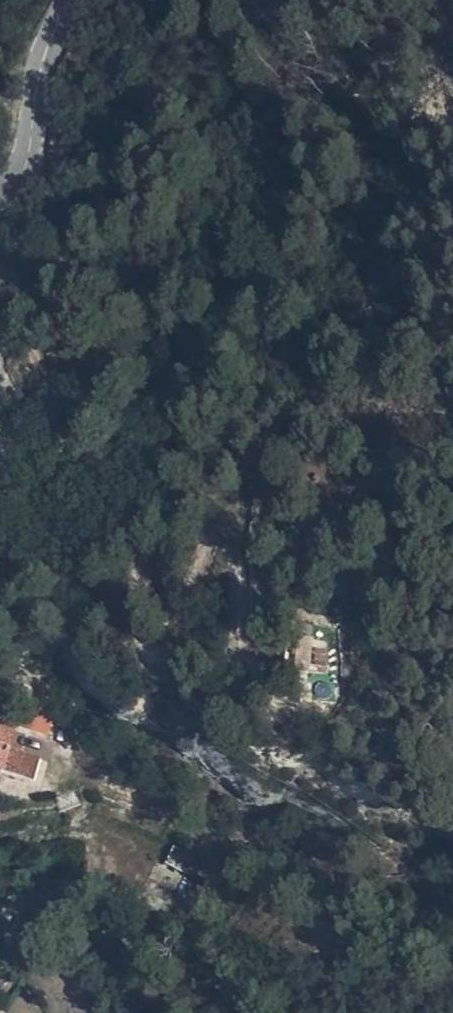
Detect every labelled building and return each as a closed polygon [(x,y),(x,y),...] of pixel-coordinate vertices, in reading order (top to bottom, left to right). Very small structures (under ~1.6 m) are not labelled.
[(316,622),(303,622),(302,647),(314,647),(316,622)] [(19,757),(27,731),(12,726),(18,707),(0,702),(0,751),(19,757)] [(43,736),(38,734),(27,731),(19,757),(35,762),(41,745),(43,736)]
